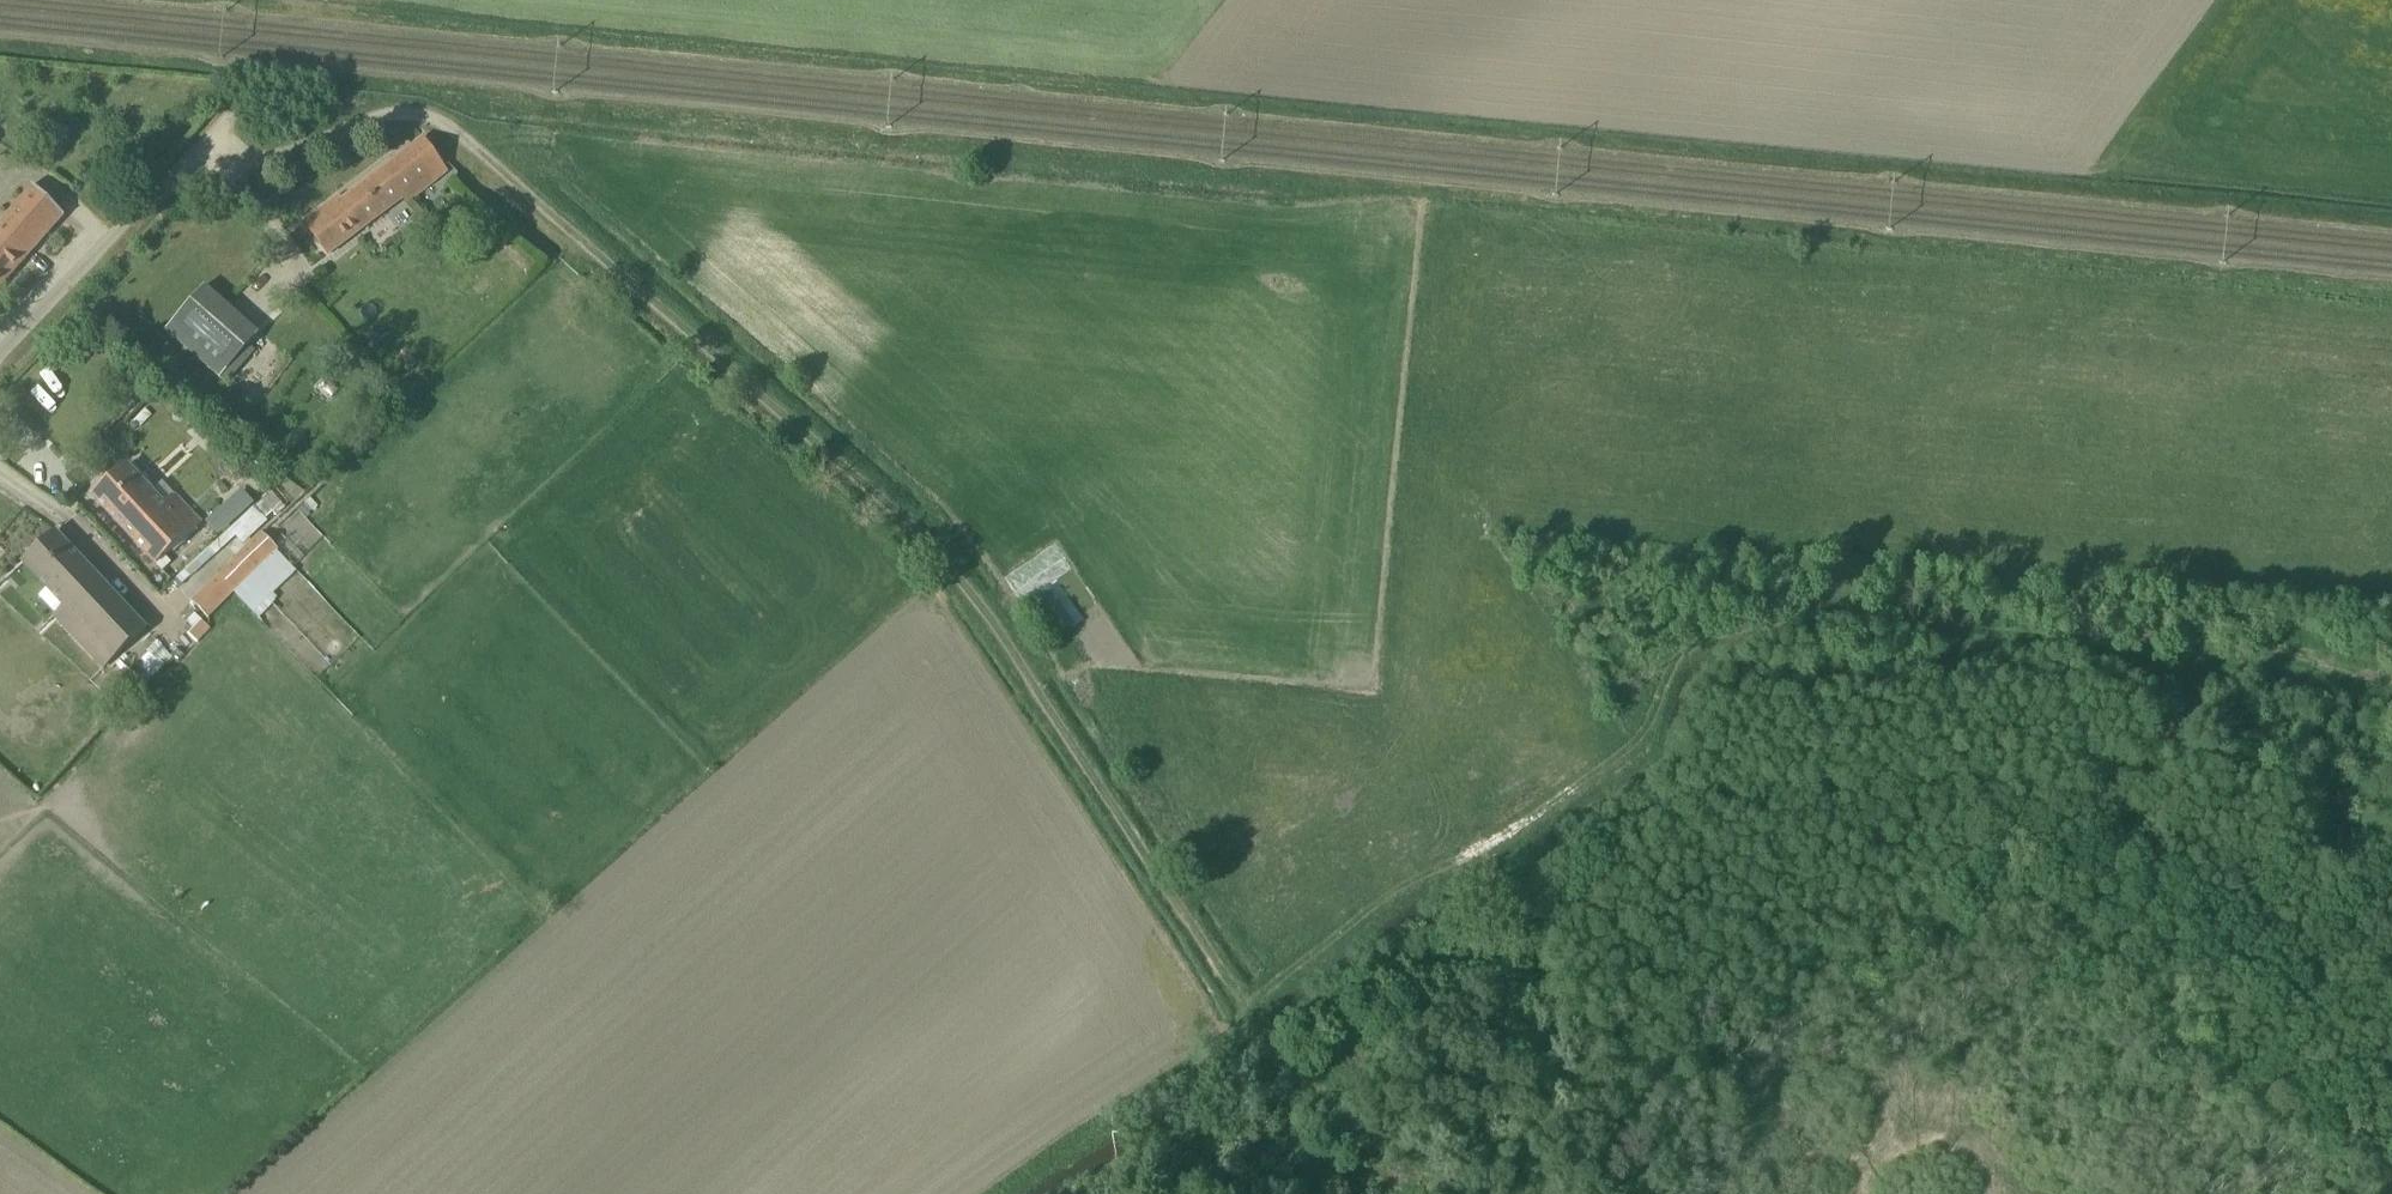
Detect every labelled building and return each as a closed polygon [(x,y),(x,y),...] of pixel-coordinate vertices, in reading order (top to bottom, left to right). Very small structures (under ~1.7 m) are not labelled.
[(406,202),(446,171),(423,139),(341,201),(338,197),(304,223),(328,255),(402,197),(406,202)] [(65,217),(34,186),(0,225),(0,290),(65,217)] [(217,377),(259,331),(206,282),(164,328),(217,377)] [(127,465),(93,497),(155,564),(200,523),(174,494),(163,504),(127,465)] [(246,487),(267,492),(271,474),(250,469),(246,487)] [(257,501),(233,528),(247,540),(270,513),(257,501)] [(113,657),(145,626),(55,532),(23,563),(70,612),(56,625),(99,670),(113,657)] [(296,572),(274,549),(277,547),(262,533),(220,574),(191,600),(206,616),(232,592),(252,613),(296,572)] [(187,635),(197,643),(210,629),(201,620),(187,635)]
